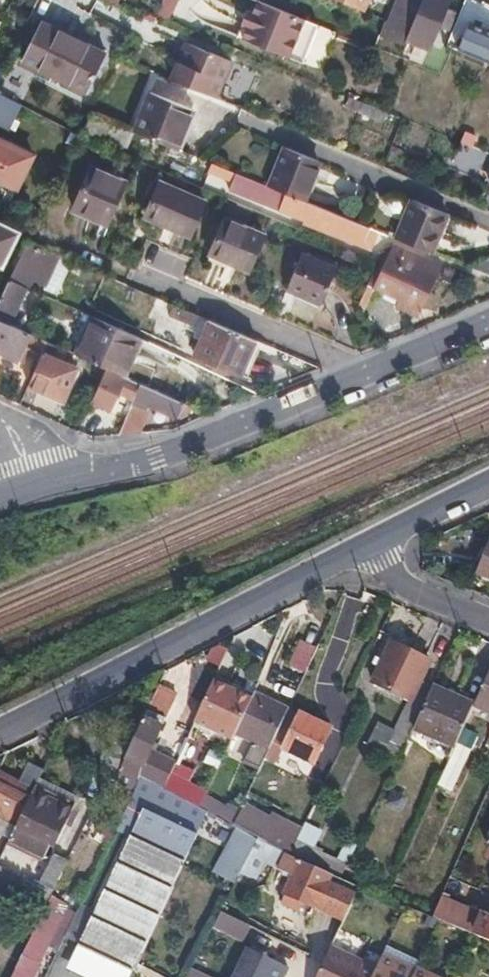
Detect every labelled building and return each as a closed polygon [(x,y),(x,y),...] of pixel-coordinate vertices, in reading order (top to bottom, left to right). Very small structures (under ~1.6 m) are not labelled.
[(158,16),(170,21),(177,2),(173,0),(164,0),(158,16)] [(362,9),(365,0),(340,0),(362,9)] [(424,0),(393,0),(385,20),(412,31),(414,26),(403,21),(408,9),(419,12),(424,0)] [(403,21),(414,26),(412,31),(416,32),(413,42),(429,48),(448,0),(424,0),(419,12),(408,9),(403,21)] [(247,27),(242,39),(303,63),(318,25),(258,1),(253,13),(247,27)] [(242,25),(247,27),(253,13),(247,11),(242,25)] [(40,23),(21,60),(87,92),(105,55),(40,23)] [(465,25),(456,47),(488,60),(488,57),(488,35),(465,25)] [(184,40),(168,78),(217,98),(232,60),(184,40)] [(150,94),(134,132),(163,144),(176,149),(192,110),(150,94)] [(387,113),(348,96),(344,106),(382,123),(387,113)] [(111,123),(105,136),(128,146),(134,132),(111,123)] [(477,134),(464,129),(459,140),(472,146),(477,134)] [(17,189),(32,157),(0,142),(0,181),(17,189)] [(285,146),(268,187),(303,201),(319,161),(285,146)] [(222,177),(224,171),(202,163),(198,174),(220,183),(222,177)] [(109,226),(126,184),(91,168),(73,210),(109,226)] [(268,187),(225,169),(224,171),(222,177),(233,182),(230,190),(274,209),(276,204),(285,208),(283,212),(305,221),(304,222),(362,246),(367,234),(375,237),(378,231),(358,223),(303,201),(268,187)] [(159,184),(145,217),(190,236),(204,204),(159,184)] [(413,199),(397,239),(430,252),(446,214),(413,199)] [(225,221),(211,253),(249,269),(262,237),(225,221)] [(1,266),(17,234),(0,226),(0,265),(1,266)] [(60,255),(29,241),(9,280),(28,288),(32,280),(45,286),(53,269),(60,255)] [(440,264),(393,245),(371,295),(407,311),(410,304),(421,308),(440,264)] [(302,253),(285,290),(321,306),(337,268),(302,253)] [(0,298),(0,317),(11,323),(28,288),(9,280),(4,289),(0,298)] [(199,315),(174,305),(170,316),(195,327),(199,315)] [(18,359),(31,334),(11,323),(0,317),(0,350),(18,359)] [(140,340),(92,318),(75,355),(106,369),(123,376),(140,340)] [(256,340),(210,320),(195,355),(241,374),(256,340)] [(47,342),(28,386),(62,400),(75,369),(61,363),(66,351),(47,342)] [(106,369),(92,401),(110,410),(117,391),(134,398),(139,384),(123,376),(106,369)] [(134,398),(133,400),(176,419),(178,417),(182,419),(184,419),(186,418),(188,417),(189,415),(192,408),(139,384),(134,398)] [(131,405),(118,434),(140,432),(147,412),(131,405)] [(477,572),(488,577),(488,543),(477,572)] [(300,640),(289,663),(304,670),(314,647),(300,640)] [(389,753),(398,757),(422,707),(431,686),(422,682),(431,661),(391,644),(372,683),(413,702),(402,725),(404,727),(395,746),(392,746),(389,753)] [(475,707),(488,714),(488,674),(475,707)] [(252,695),(214,677),(195,718),(233,736),(235,732),(252,695)] [(173,696),(155,687),(145,708),(164,717),(173,696)] [(413,732),(453,749),(472,705),(433,687),(413,732)] [(118,732),(130,737),(148,697),(137,691),(118,732)] [(288,708),(254,691),(252,695),(235,732),(253,740),(243,761),(260,769),(288,708)] [(132,738),(112,781),(133,790),(139,777),(162,789),(175,763),(154,753),(146,755),(164,717),(145,708),(132,738)] [(299,716),(284,749),(312,762),(328,729),(299,716)] [(456,745),(450,759),(461,764),(467,750),(456,745)] [(450,759),(445,771),(456,776),(461,764),(450,759)] [(0,773),(0,813),(16,821),(32,788),(41,769),(27,762),(18,782),(0,773)] [(456,776),(445,771),(439,784),(450,790),(456,776)] [(139,777),(133,790),(113,830),(128,837),(92,913),(75,947),(128,973),(206,809),(162,789),(139,777)] [(71,809),(32,788),(16,821),(8,838),(41,855),(50,838),(55,841),(71,809)] [(242,806),(232,826),(238,829),(254,838),(263,842),(274,822),(242,806)] [(313,846),(321,829),(304,821),(296,839),(313,846)] [(254,838),(238,829),(217,872),(233,881),(236,874),(239,868),(254,840),(254,838)] [(269,847),(254,840),(239,868),(236,874),(245,879),(252,880),(269,847)] [(64,859),(52,853),(38,880),(23,872),(22,876),(0,865),(0,896),(10,901),(12,898),(39,911),(64,859)] [(285,856),(284,855),(276,871),(288,877),(280,894),(281,895),(277,904),(295,913),(299,904),(339,925),(341,921),(355,891),(285,856)] [(341,878),(362,887),(367,876),(347,867),(341,878)] [(450,873),(445,884),(456,889),(461,878),(450,873)] [(488,941),(488,917),(440,896),(430,917),(488,941)] [(35,928),(11,976),(26,976),(33,964),(36,965),(43,951),(39,950),(46,934),(50,937),(57,923),(51,920),(53,916),(50,913),(54,903),(48,900),(35,928)] [(92,913),(77,905),(61,939),(75,947),(92,913)] [(250,924),(218,909),(210,926),(243,941),(250,924)] [(75,947),(64,969),(80,976),(125,976),(128,973),(75,947)] [(328,950),(315,976),(371,976),(374,970),(364,965),(363,967),(328,950)] [(384,950),(379,961),(414,976),(415,973),(419,965),(384,950)] [(231,976),(284,976),(286,973),(243,952),(231,976)] [(379,961),(374,970),(371,976),(422,976),(415,973),(414,976),(379,961)]
